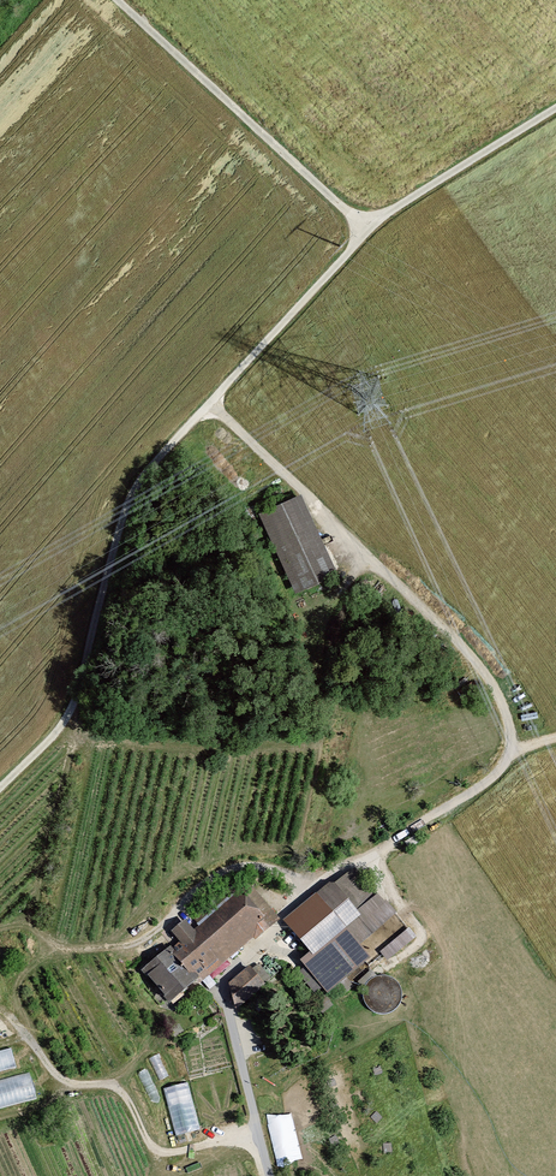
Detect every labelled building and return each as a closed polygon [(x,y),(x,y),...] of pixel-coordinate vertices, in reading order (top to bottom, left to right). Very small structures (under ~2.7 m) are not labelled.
[(301,498),(259,516),(291,595),(337,576),(301,498)] [(329,884),(288,918),(314,952),(303,960),(327,989),(367,958),(355,943),(393,913),(353,875),(336,886),(329,884)] [(169,946),(142,968),(168,1000),(199,974),(202,979),(260,931),(252,921),(260,914),(241,892),(194,930),(185,919),(171,930),(180,941),(171,949),(169,946)] [(410,928),(379,950),(387,960),(417,938),(410,928)] [(231,983),(236,1004),(259,992),(256,988),(263,983),(250,967),(231,983)] [(329,997),(319,1000),(322,1010),(332,1007),(329,997)] [(16,1067),(12,1048),(0,1051),(0,1071),(16,1067)] [(38,1101),(32,1075),(0,1082),(0,1110),(38,1101)] [(176,1136),(201,1129),(188,1082),(163,1088),(176,1136)] [(278,1166),(303,1160),(290,1111),(266,1117),(278,1166)]
